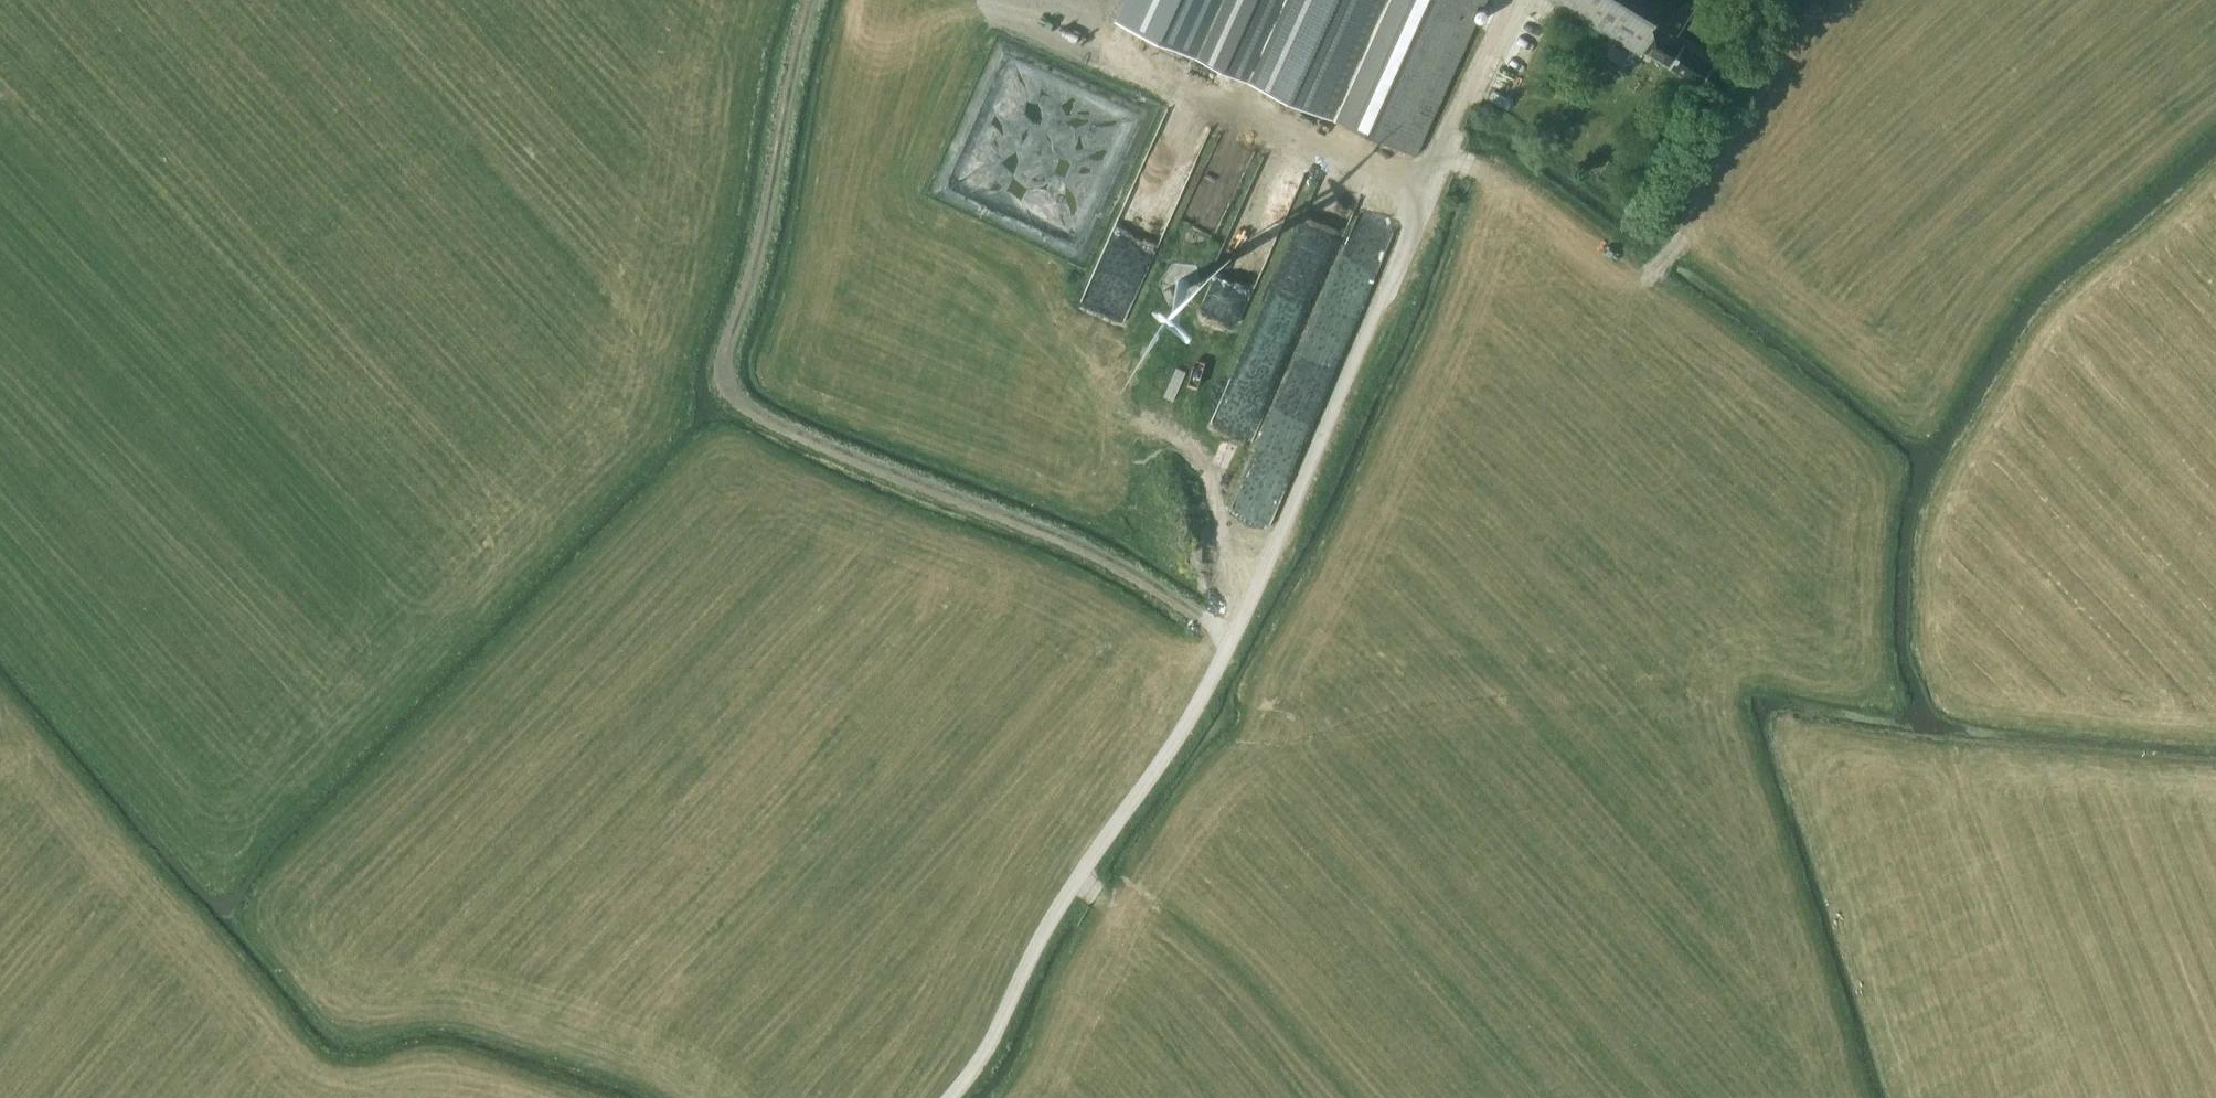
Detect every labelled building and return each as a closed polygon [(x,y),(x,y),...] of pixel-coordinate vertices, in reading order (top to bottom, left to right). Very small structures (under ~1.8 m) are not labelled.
[(1283,0),(1221,0),(1197,57),(1248,78),(1283,0)] [(1316,109),(1417,154),(1478,18),(1483,21),(1490,6),(1485,4),(1486,0),(1365,0),(1316,109)] [(1642,55),(1644,50),(1701,85),(1715,63),(1675,37),(1699,0),(1554,0),(1642,55)] [(1189,285),(1189,284),(1189,283),(1189,282),(1188,280),(1187,279),(1186,278),(1185,278),(1183,277),(1182,277),(1180,278),(1179,279),(1178,280),(1177,281),(1176,282),(1176,284),(1176,285),(1177,286),(1177,288),(1178,289),(1179,290),(1181,290),(1182,290),(1184,290),(1185,290),(1187,289),(1188,288),(1189,287),(1189,285)]
